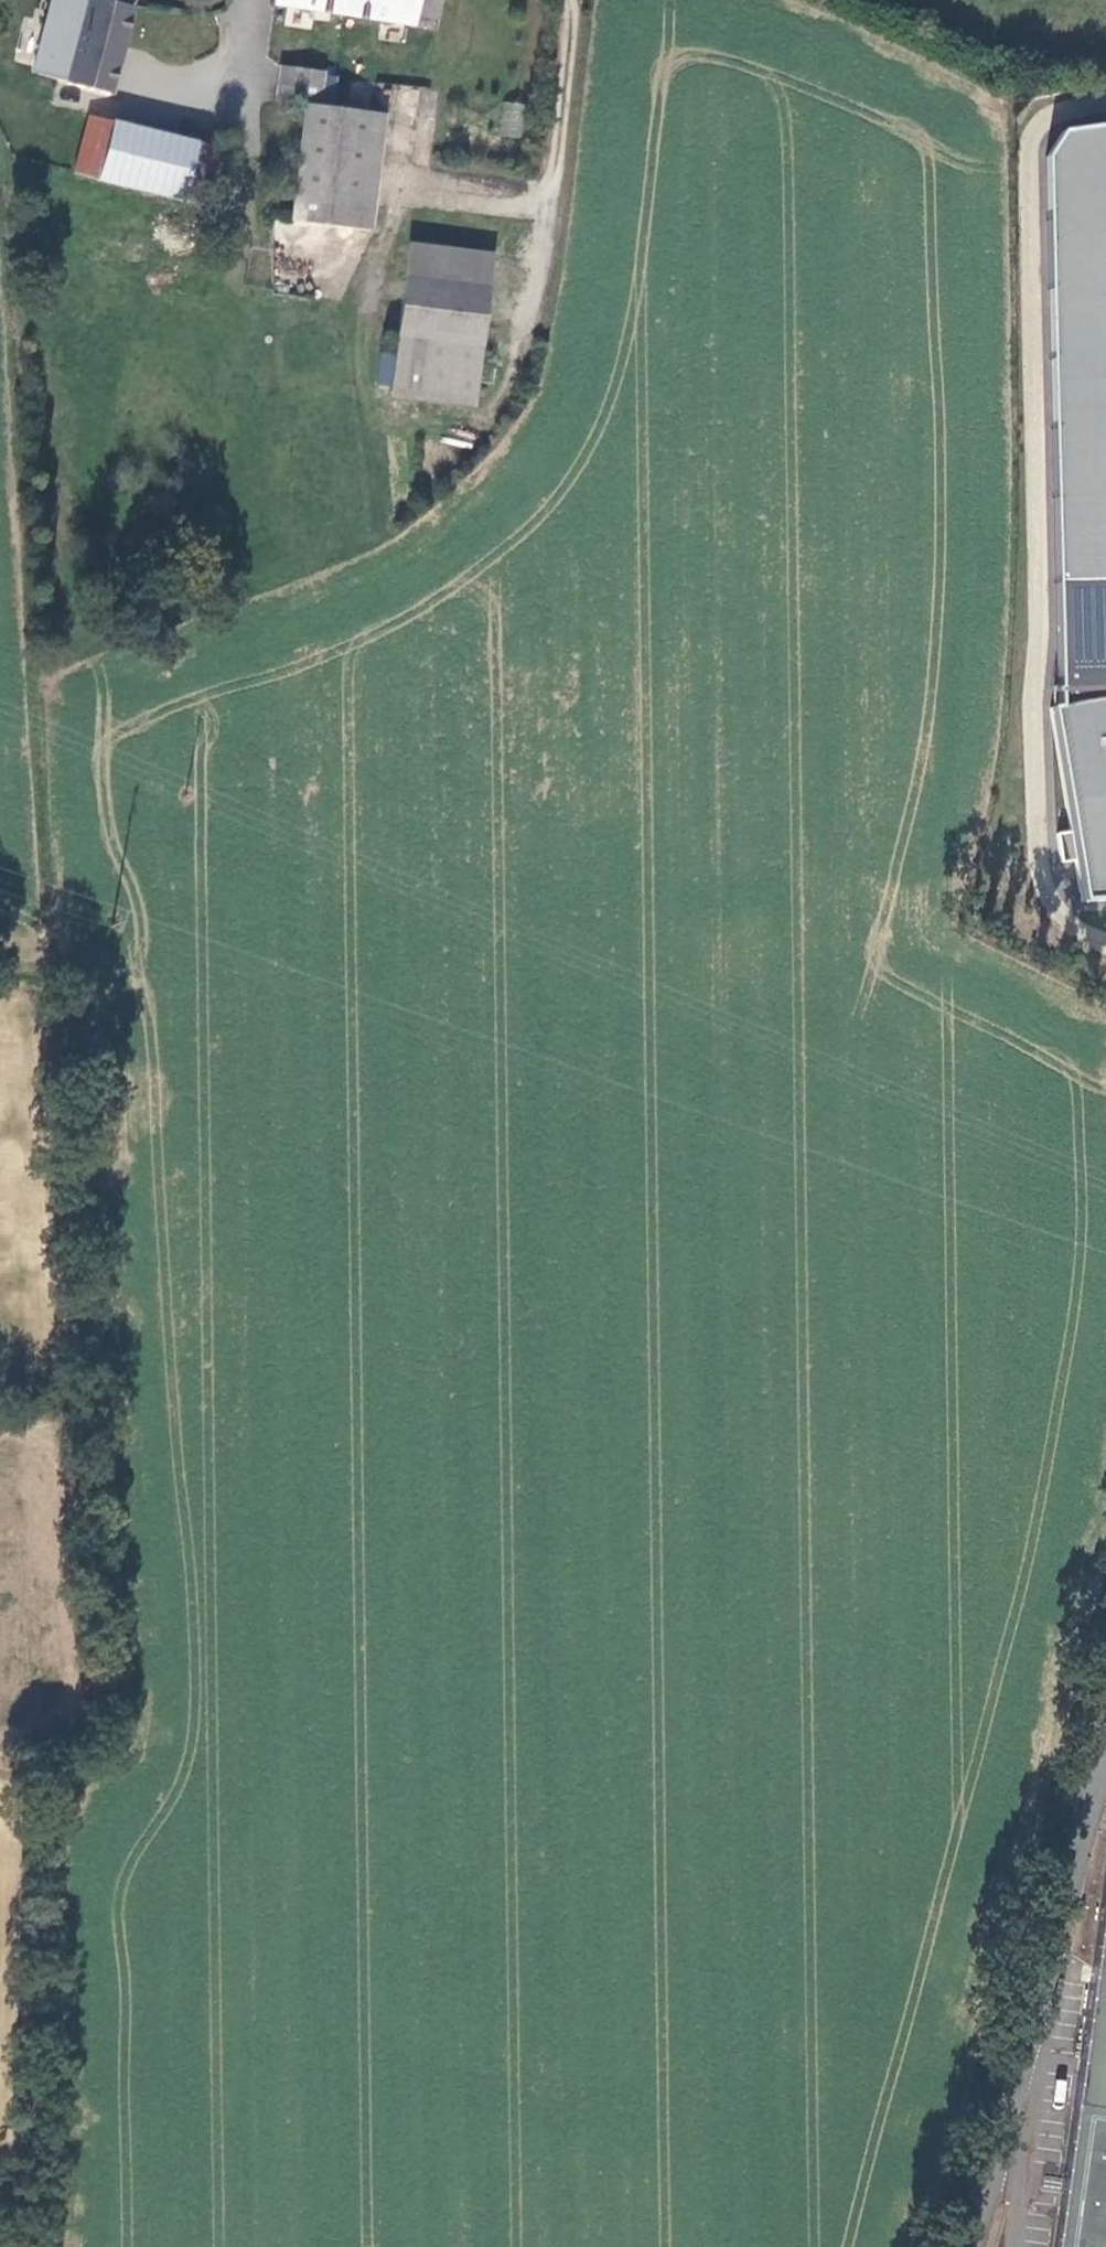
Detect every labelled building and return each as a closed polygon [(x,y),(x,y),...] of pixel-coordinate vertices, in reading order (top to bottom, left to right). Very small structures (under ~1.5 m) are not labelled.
[(67,0),(51,0),(35,73),(66,80),(65,86),(110,94),(130,0),(92,0),(91,4),(67,0)] [(274,4),(319,11),(384,21),(414,25),(418,0),(275,0),(274,4)] [(327,74),(283,68),(278,101),(303,105),(304,103),(322,105),(327,74)] [(322,105),(304,103),(303,105),(289,220),(354,229),(371,111),(322,105)] [(223,144),(92,115),(77,171),(102,177),(183,197),(209,203),(223,144)] [(1063,133),(1047,154),(1055,436),(1059,708),(1052,712),(1084,899),(1105,897),(1105,127),(1063,133)] [(404,276),(396,336),(390,391),(474,401),(492,253),(408,243),(404,276)] [(1059,2246),(1105,2246),(1105,1895),(1104,1911),(1091,2006),(1085,2057),(1080,2094),(1076,2123),(1059,2246)]
